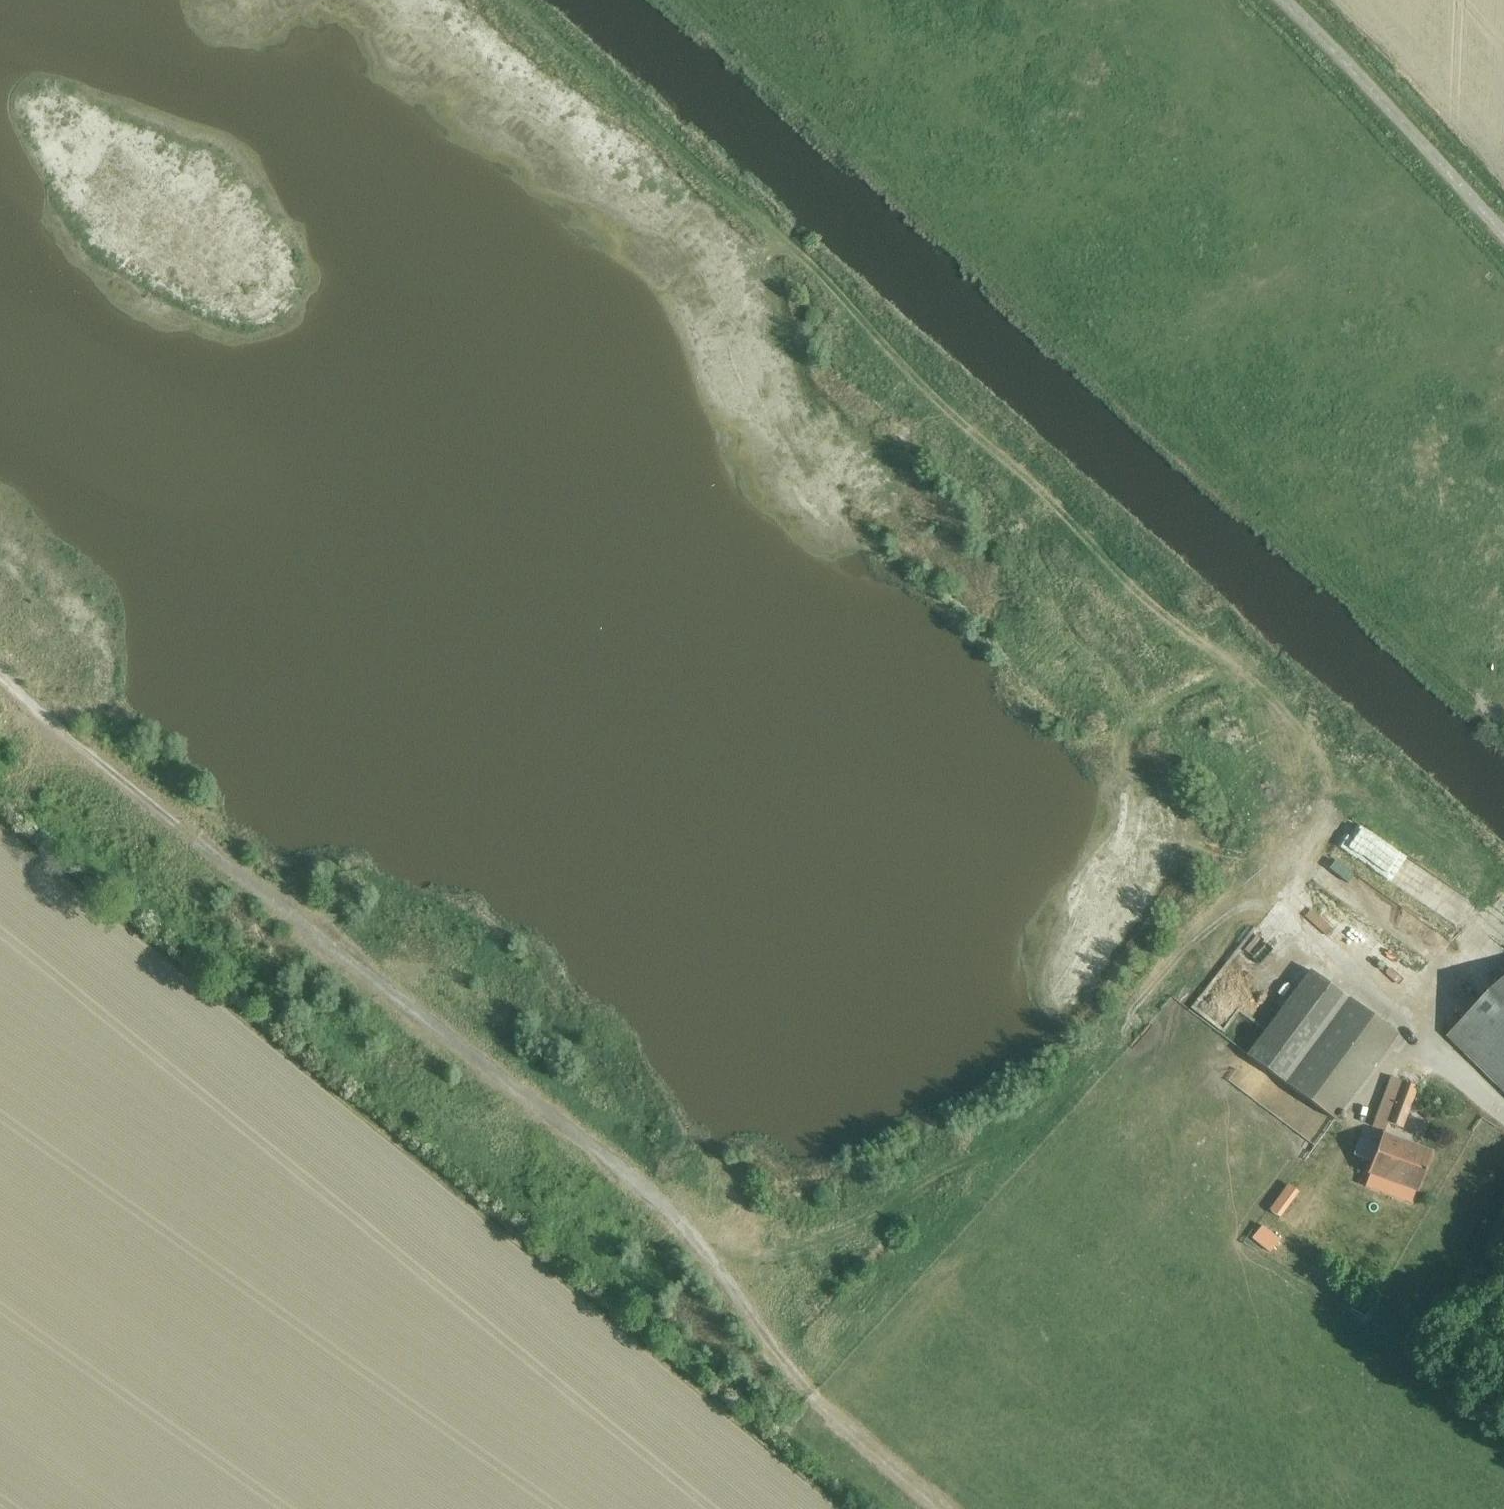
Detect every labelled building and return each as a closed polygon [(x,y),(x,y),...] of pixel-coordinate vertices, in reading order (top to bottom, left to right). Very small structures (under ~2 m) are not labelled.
[(1348,942),(1358,930),(1339,917),(1330,929),(1348,942)] [(1246,1056),(1333,1120),(1396,1035),(1309,971),(1246,1056)] [(1448,1036),(1503,1092),(1503,980),(1448,1036)] [(1417,1088),(1402,1082),(1389,1078),(1371,1127),(1384,1131),(1386,1123),(1402,1129),(1417,1088)] [(1310,1145),(1327,1117),(1315,1110),(1298,1137),(1310,1145)] [(1259,1129),(1254,1138),(1273,1149),(1278,1139),(1259,1129)] [(1417,1192),(1431,1153),(1382,1135),(1368,1173),(1417,1192)] [(1356,1197),(1350,1204),(1357,1209),(1363,1202),(1356,1197)] [(1262,1227),(1252,1239),(1269,1253),(1279,1241),(1262,1227)]
